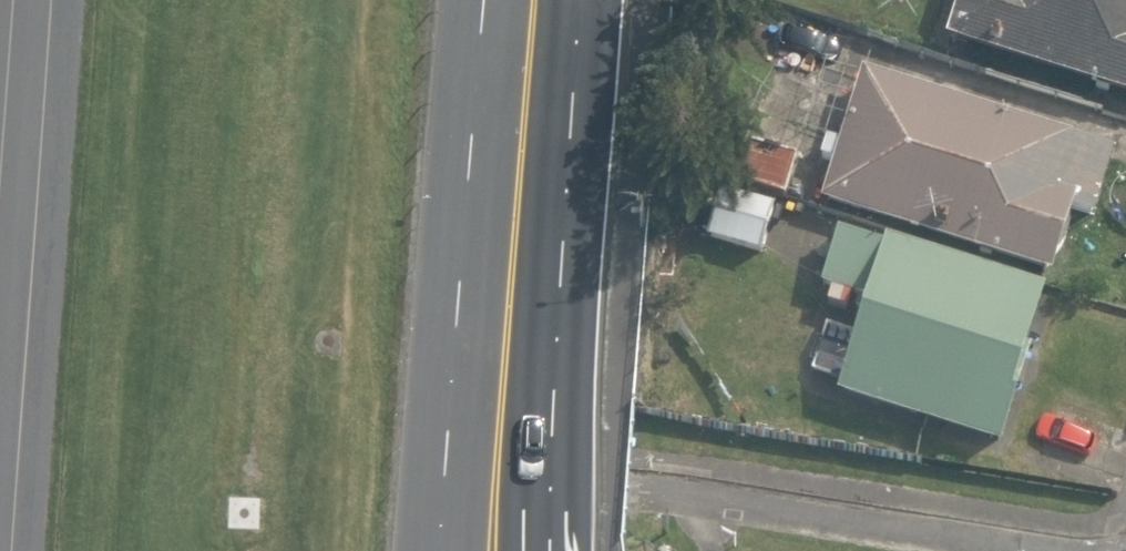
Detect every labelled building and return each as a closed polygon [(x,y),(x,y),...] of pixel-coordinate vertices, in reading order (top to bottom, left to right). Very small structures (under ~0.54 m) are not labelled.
[(949,39),(1125,95),(1125,0),(961,0),(949,39)] [(835,162),(822,202),(1055,275),(1075,209),(1097,217),(1118,151),(866,70),(842,142),(830,138),(823,157),(835,162)] [(786,199),(799,158),(751,142),(738,183),(786,199)] [(762,254),(777,206),(727,189),(711,238),(762,254)] [(1049,288),(888,237),(885,245),(839,230),(821,286),(832,290),(828,303),(850,310),(855,295),(870,300),(840,394),(1003,446),(1022,387),(1018,386),(1049,288)]
